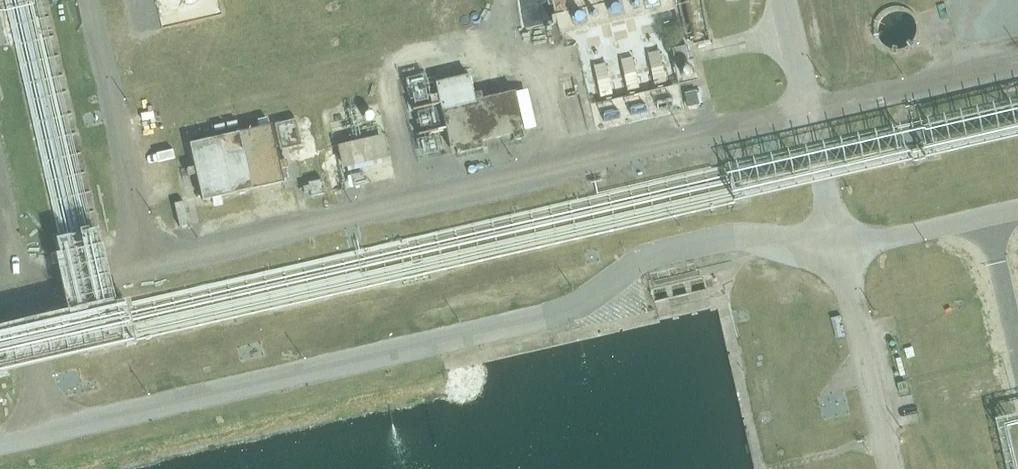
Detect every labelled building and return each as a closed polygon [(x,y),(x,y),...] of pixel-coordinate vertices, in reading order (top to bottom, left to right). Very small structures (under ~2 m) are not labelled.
[(1017,138),(1017,101),(117,307),(110,274),(103,245),(93,246),(35,0),(4,0),(69,284),(75,311),(0,329),(0,369),(1017,138)] [(675,9),(673,0),(553,0),(561,35),(675,9)] [(706,39),(696,0),(682,0),(693,42),(706,39)] [(686,45),(671,49),(675,64),(690,60),(686,45)] [(658,51),(647,54),(655,84),(666,81),(658,51)] [(620,60),(627,91),(639,88),(632,57),(620,60)] [(605,63),(594,66),(601,97),(612,94),(605,63)] [(693,74),(693,72),(693,70),(692,68),(691,67),(689,66),(687,66),(685,66),(683,67),(682,69),(681,71),(681,73),(682,74),(683,76),(685,77),(687,78),(689,78),(690,77),(692,75),(693,74)] [(408,98),(425,97),(424,72),(407,73),(408,98)] [(514,141),(523,139),(522,132),(524,132),(524,130),(536,127),(528,89),(482,99),(481,93),(474,94),(469,75),(435,82),(450,149),(456,147),(458,154),(483,148),(482,141),(512,134),(514,141)] [(698,91),(686,94),(689,107),(701,105),(701,104),(703,103),(701,93),(699,94),(698,91)] [(347,171),(390,162),(380,129),(375,130),(374,116),(373,112),(369,111),(362,111),(361,107),(349,110),(351,123),(343,125),(347,138),(332,143),(337,169),(347,166),(347,171)] [(296,119),(275,124),(281,150),(302,146),(296,119)] [(270,125),(189,144),(195,167),(187,169),(189,176),(196,175),(202,201),(283,183),(270,125)] [(438,152),(436,137),(419,139),(421,154),(438,152)] [(350,176),(348,176),(351,188),(367,183),(364,172),(362,173),(361,172),(350,175),(350,176)] [(321,180),(308,183),(309,185),(303,187),(304,193),(310,192),(311,196),(325,193),(321,180)] [(180,228),(189,226),(183,202),(174,204),(180,228)] [(998,420),(1009,468),(1017,468),(1017,455),(1012,427),(1017,426),(1017,415),(998,420)]
